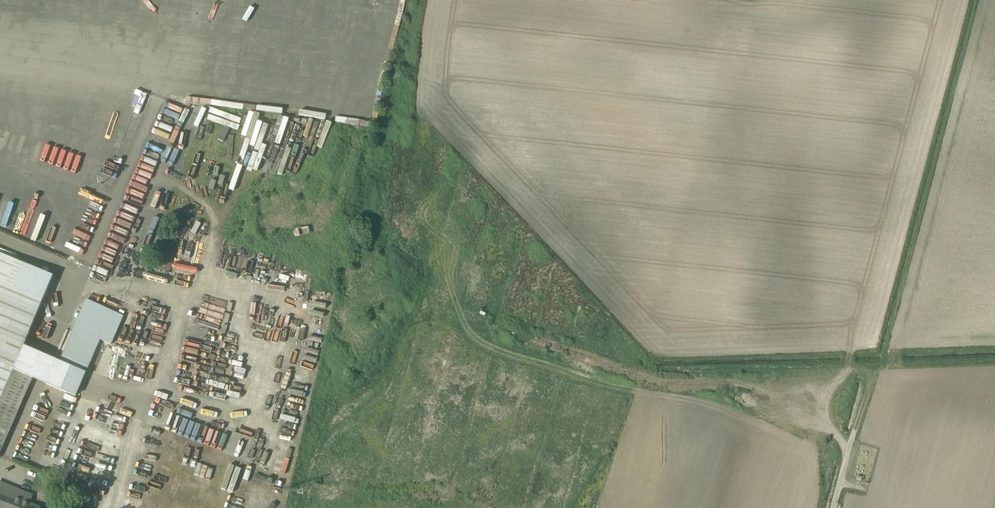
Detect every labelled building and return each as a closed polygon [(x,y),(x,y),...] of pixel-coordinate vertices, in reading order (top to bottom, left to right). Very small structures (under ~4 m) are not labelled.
[(14,371),(24,346),(54,276),(0,253),(0,453),(32,378),(14,371)] [(73,332),(60,361),(86,373),(99,343),(73,332)] [(39,507),(30,504),(33,497),(27,494),(0,484),(0,507),(39,507)]
